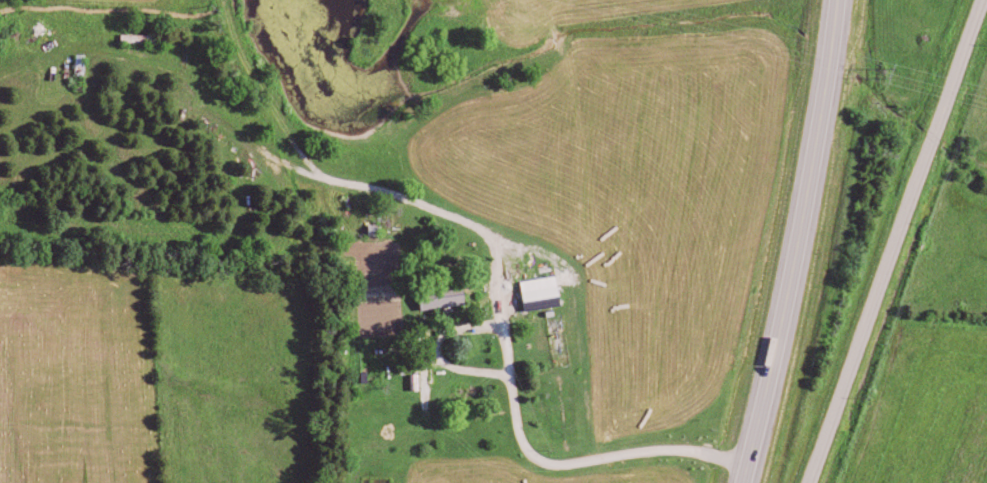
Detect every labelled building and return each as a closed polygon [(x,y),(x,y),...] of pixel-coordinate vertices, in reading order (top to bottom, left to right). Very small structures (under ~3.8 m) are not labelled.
[(527,280),(530,308),(565,304),(562,276),(527,280)] [(471,305),(469,284),(424,289),(426,309),(471,305)]
